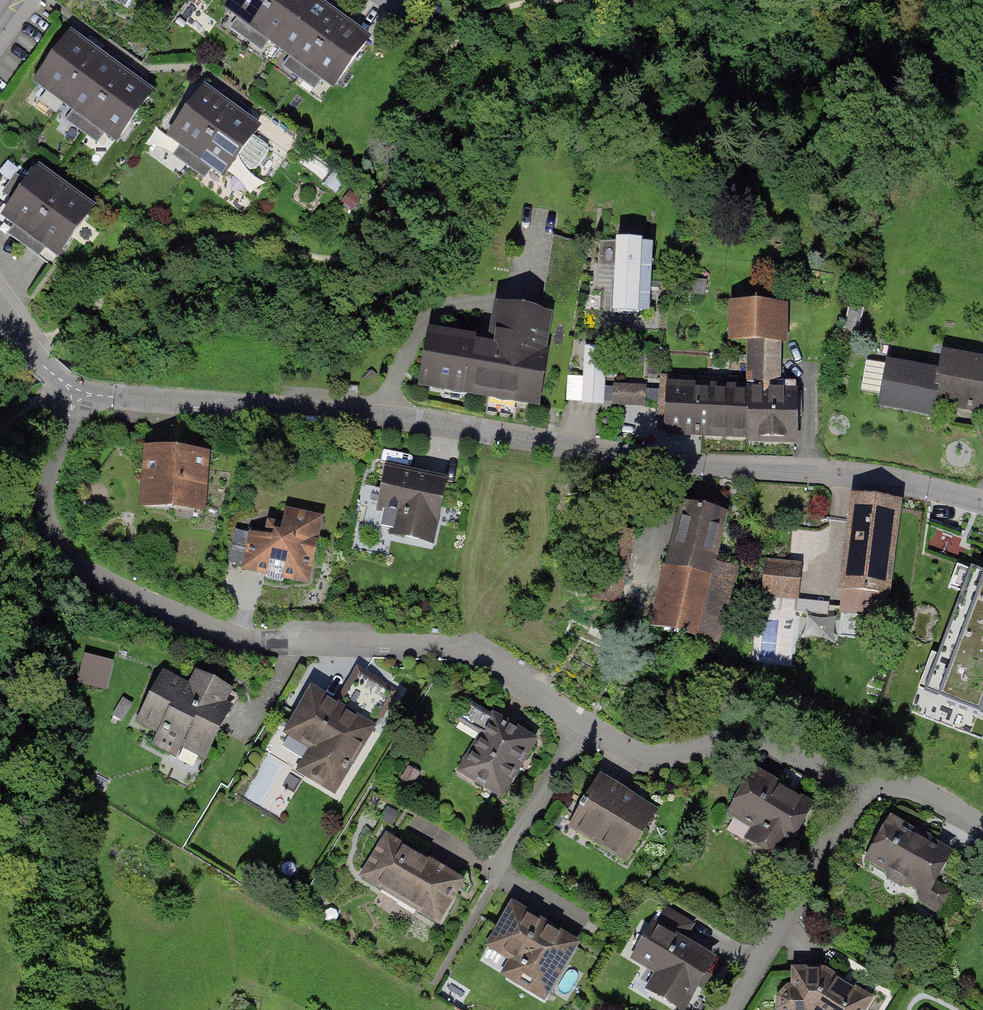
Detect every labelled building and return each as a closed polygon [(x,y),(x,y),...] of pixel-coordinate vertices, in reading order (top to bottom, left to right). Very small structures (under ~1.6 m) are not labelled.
[(128,11),(135,0),(111,0),(128,11)] [(220,14),(248,34),(271,0),(230,0),(220,14)] [(248,34),(275,53),(313,0),(271,0),(248,34)] [(320,0),(313,0),(275,53),(303,72),(343,16),(320,0)] [(371,35),(343,16),(303,72),(331,92),(371,35)] [(96,50),(68,31),(32,84),(59,103),(96,50)] [(123,70),(96,50),(59,103),(87,122),(123,70)] [(151,89),(123,70),(87,122),(114,141),(151,89)] [(231,107),(201,85),(166,133),(196,155),(231,107)] [(261,128),(231,107),(196,155),(226,176),(261,128)] [(68,185),(38,164),(0,217),(30,238),(68,185)] [(98,206),(68,185),(30,238),(60,259),(98,206)] [(641,318),(643,245),(618,245),(615,318),(641,318)] [(787,307),(731,305),(730,340),(786,342),(787,307)] [(420,390),(540,408),(553,322),(496,313),(490,346),(428,336),(420,390)] [(588,351),(588,374),(569,374),(569,400),(606,401),(607,351),(588,351)] [(944,352),(934,403),(982,413),(982,360),(944,352)] [(930,421),(940,369),(890,359),(880,411),(930,421)] [(617,384),(617,403),(641,403),(642,384),(617,384)] [(667,442),(730,443),(731,399),(667,398),(667,442)] [(731,399),(730,443),(797,444),(797,400),(731,399)] [(212,452),(145,446),(140,505),(208,510),(212,452)] [(443,482),(388,471),(384,489),(376,487),(367,528),(430,541),(443,482)] [(892,596),(903,502),(856,497),(844,590),(892,596)] [(714,576),(728,516),(682,505),(667,565),(714,576)] [(284,575),(305,580),(319,521),(285,513),(282,526),(286,526),(284,535),(266,530),(264,536),(253,533),(252,537),(239,534),(237,543),(251,546),(246,567),(266,571),(265,577),(283,582),(284,575)] [(622,608),(640,532),(592,520),(574,596),(622,608)] [(934,526),(929,547),(958,554),(963,533),(934,526)] [(799,567),(767,564),(763,594),(796,598),(799,567)] [(699,639),(714,576),(667,565),(653,628),(699,639)] [(974,569),(925,694),(982,717),(982,572),(974,569)] [(88,644),(80,678),(110,685),(118,651),(88,644)] [(337,708),(312,693),(290,731),(326,753),(312,776),(334,789),(393,693),(359,672),(337,708)] [(191,690),(165,677),(142,720),(162,730),(156,740),(158,745),(172,752),(177,751),(182,741),(204,752),(224,713),(218,710),(227,692),(198,677),(191,690)] [(507,806),(544,745),(496,715),(459,776),(507,806)] [(750,771),(724,815),(789,853),(815,809),(750,771)] [(664,808),(597,772),(567,830),(633,865),(664,808)] [(952,858),(894,825),(866,875),(924,907),(952,858)] [(471,883),(382,833),(357,879),(445,928),(471,883)] [(579,944),(513,905),(480,960),(547,999),(579,944)] [(688,926),(664,911),(636,957),(660,972),(650,989),(682,1008),(711,960),(679,941),(688,926)] [(796,972),(795,989),(790,989),(780,998),(780,1009),(781,1009),(861,1009),(867,1000),(824,973),(796,972)]
